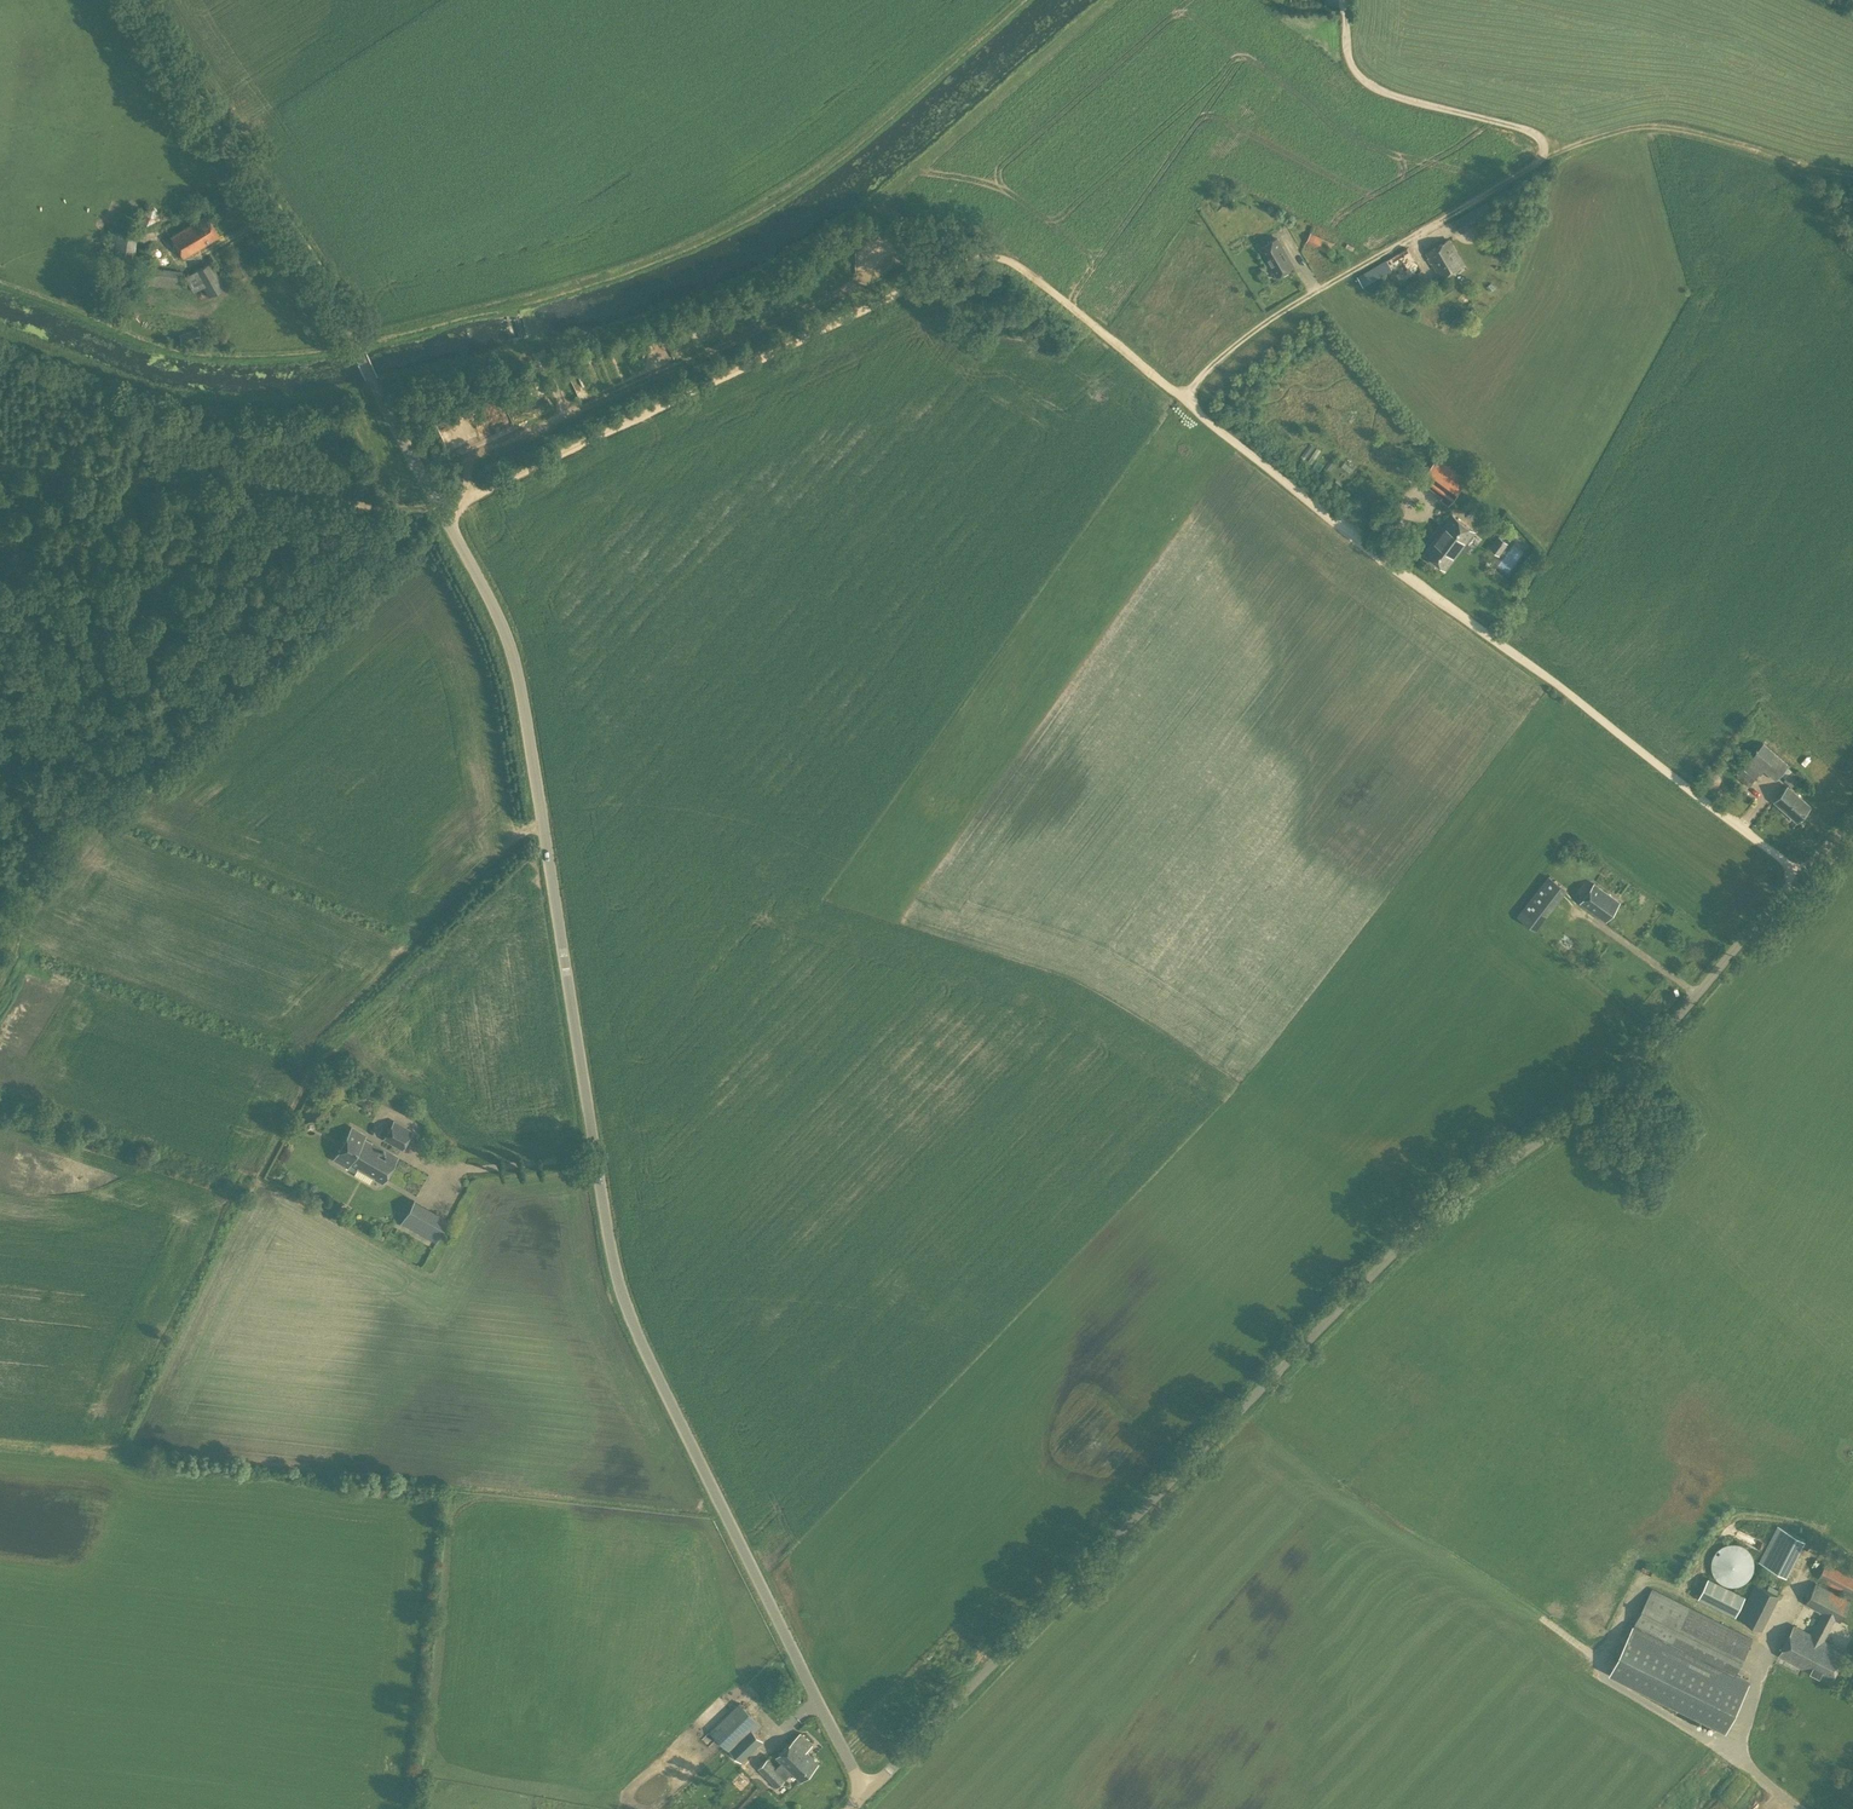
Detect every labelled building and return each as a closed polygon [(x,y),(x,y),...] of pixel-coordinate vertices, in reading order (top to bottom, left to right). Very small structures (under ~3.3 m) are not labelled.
[(146,225),(160,219),(153,205),(140,212),(146,225)] [(171,236),(183,257),(219,235),(206,215),(171,236)] [(110,231),(107,261),(134,263),(136,233),(110,231)] [(1330,242),(1310,233),(1306,242),(1326,251),(1330,242)] [(1284,250),(1276,238),(1260,247),(1271,266),(1273,265),(1278,274),(1276,275),(1277,275),(1293,266),(1287,256),(1285,256),(1282,251),(1284,250)] [(1462,263),(1448,239),(1427,252),(1441,276),(1462,263)] [(1422,272),(1407,248),(1357,277),(1363,287),(1385,274),(1392,285),(1397,281),(1400,285),(1422,272)] [(203,287),(208,297),(226,286),(212,261),(185,277),(193,292),(203,287)] [(142,266),(140,284),(180,288),(182,271),(142,266)] [(244,275),(240,267),(228,273),(232,281),(244,275)] [(1437,295),(1446,289),(1439,278),(1430,283),(1437,295)] [(108,280),(108,291),(123,290),(123,280),(108,280)] [(179,334),(182,345),(202,339),(199,328),(179,334)] [(448,431),(445,428),(449,425),(444,418),(434,426),(442,436),(448,431)] [(1419,482),(1422,479),(1443,495),(1441,498),(1449,504),(1466,481),(1436,459),(1424,474),(1417,469),(1411,476),(1419,482)] [(1339,487),(1342,484),(1336,479),(1334,482),(1339,487)] [(1452,514),(1424,552),(1445,569),(1474,531),(1452,514)] [(1499,535),(1490,547),(1500,554),(1508,542),(1499,535)] [(1789,765),(1763,742),(1750,758),(1776,780),(1789,765)] [(1740,772),(1751,782),(1758,774),(1747,764),(1746,765),(1740,772)] [(1810,805),(1793,790),(1788,786),(1774,801),(1797,821),(1810,805)] [(1567,890),(1549,875),(1516,916),(1534,930),(1567,890)] [(1581,902),(1606,920),(1619,901),(1594,883),(1581,902)] [(411,1131),(393,1121),(384,1138),(401,1149),(411,1131)] [(365,1135),(351,1127),(333,1158),(347,1166),(349,1163),(382,1182),(397,1157),(371,1142),(370,1144),(362,1140),(365,1135)] [(448,1218),(414,1199),(401,1223),(434,1242),(448,1218)] [(1787,1576),(1806,1540),(1788,1530),(1769,1566),(1787,1576)] [(1711,1566),(1712,1572),(1715,1577),(1719,1582),(1724,1585),(1730,1586),(1736,1586),(1742,1584),(1747,1581),(1750,1576),(1753,1571),(1754,1565),(1753,1559),(1750,1553),(1746,1549),(1741,1545),(1735,1544),(1729,1544),(1723,1545),(1718,1549),(1714,1554),(1711,1559),(1711,1566)] [(1818,1578),(1852,1597),(1852,1595),(1852,1576),(1826,1562),(1818,1578)] [(1822,1613),(1811,1634),(1794,1626),(1779,1655),(1830,1681),(1845,1652),(1824,1641),(1835,1620),(1840,1622),(1851,1600),(1816,1582),(1804,1604),(1822,1613)] [(1761,1629),(1779,1595),(1756,1583),(1738,1617),(1761,1629)] [(1753,1638),(1688,1606),(1651,1588),(1634,1623),(1735,1673),(1734,1675),(1632,1624),(1608,1673),(1725,1731),(1750,1679),(1737,1673),(1753,1638)] [(764,1740),(752,1729),(759,1721),(740,1702),(710,1731),(741,1762),(764,1740)] [(768,1758),(758,1768),(774,1784),(777,1787),(787,1777),(786,1776),(792,1771),(801,1780),(819,1762),(807,1750),(812,1744),(801,1732),(777,1757),(781,1760),(776,1766),(768,1758)]
